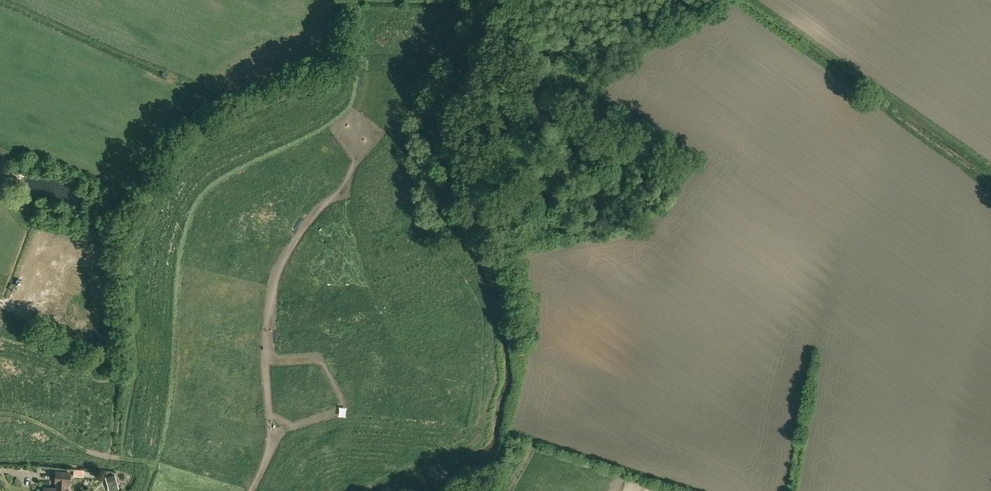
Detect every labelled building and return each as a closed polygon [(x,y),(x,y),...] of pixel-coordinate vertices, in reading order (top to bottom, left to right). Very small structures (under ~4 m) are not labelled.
[(70,473),(56,472),(55,482),(56,482),(56,489),(43,488),(43,490),(67,490),(67,489),(66,489),(67,482),(69,482),(70,473)] [(119,489),(116,479),(106,482),(109,490),(113,490),(119,489)]
